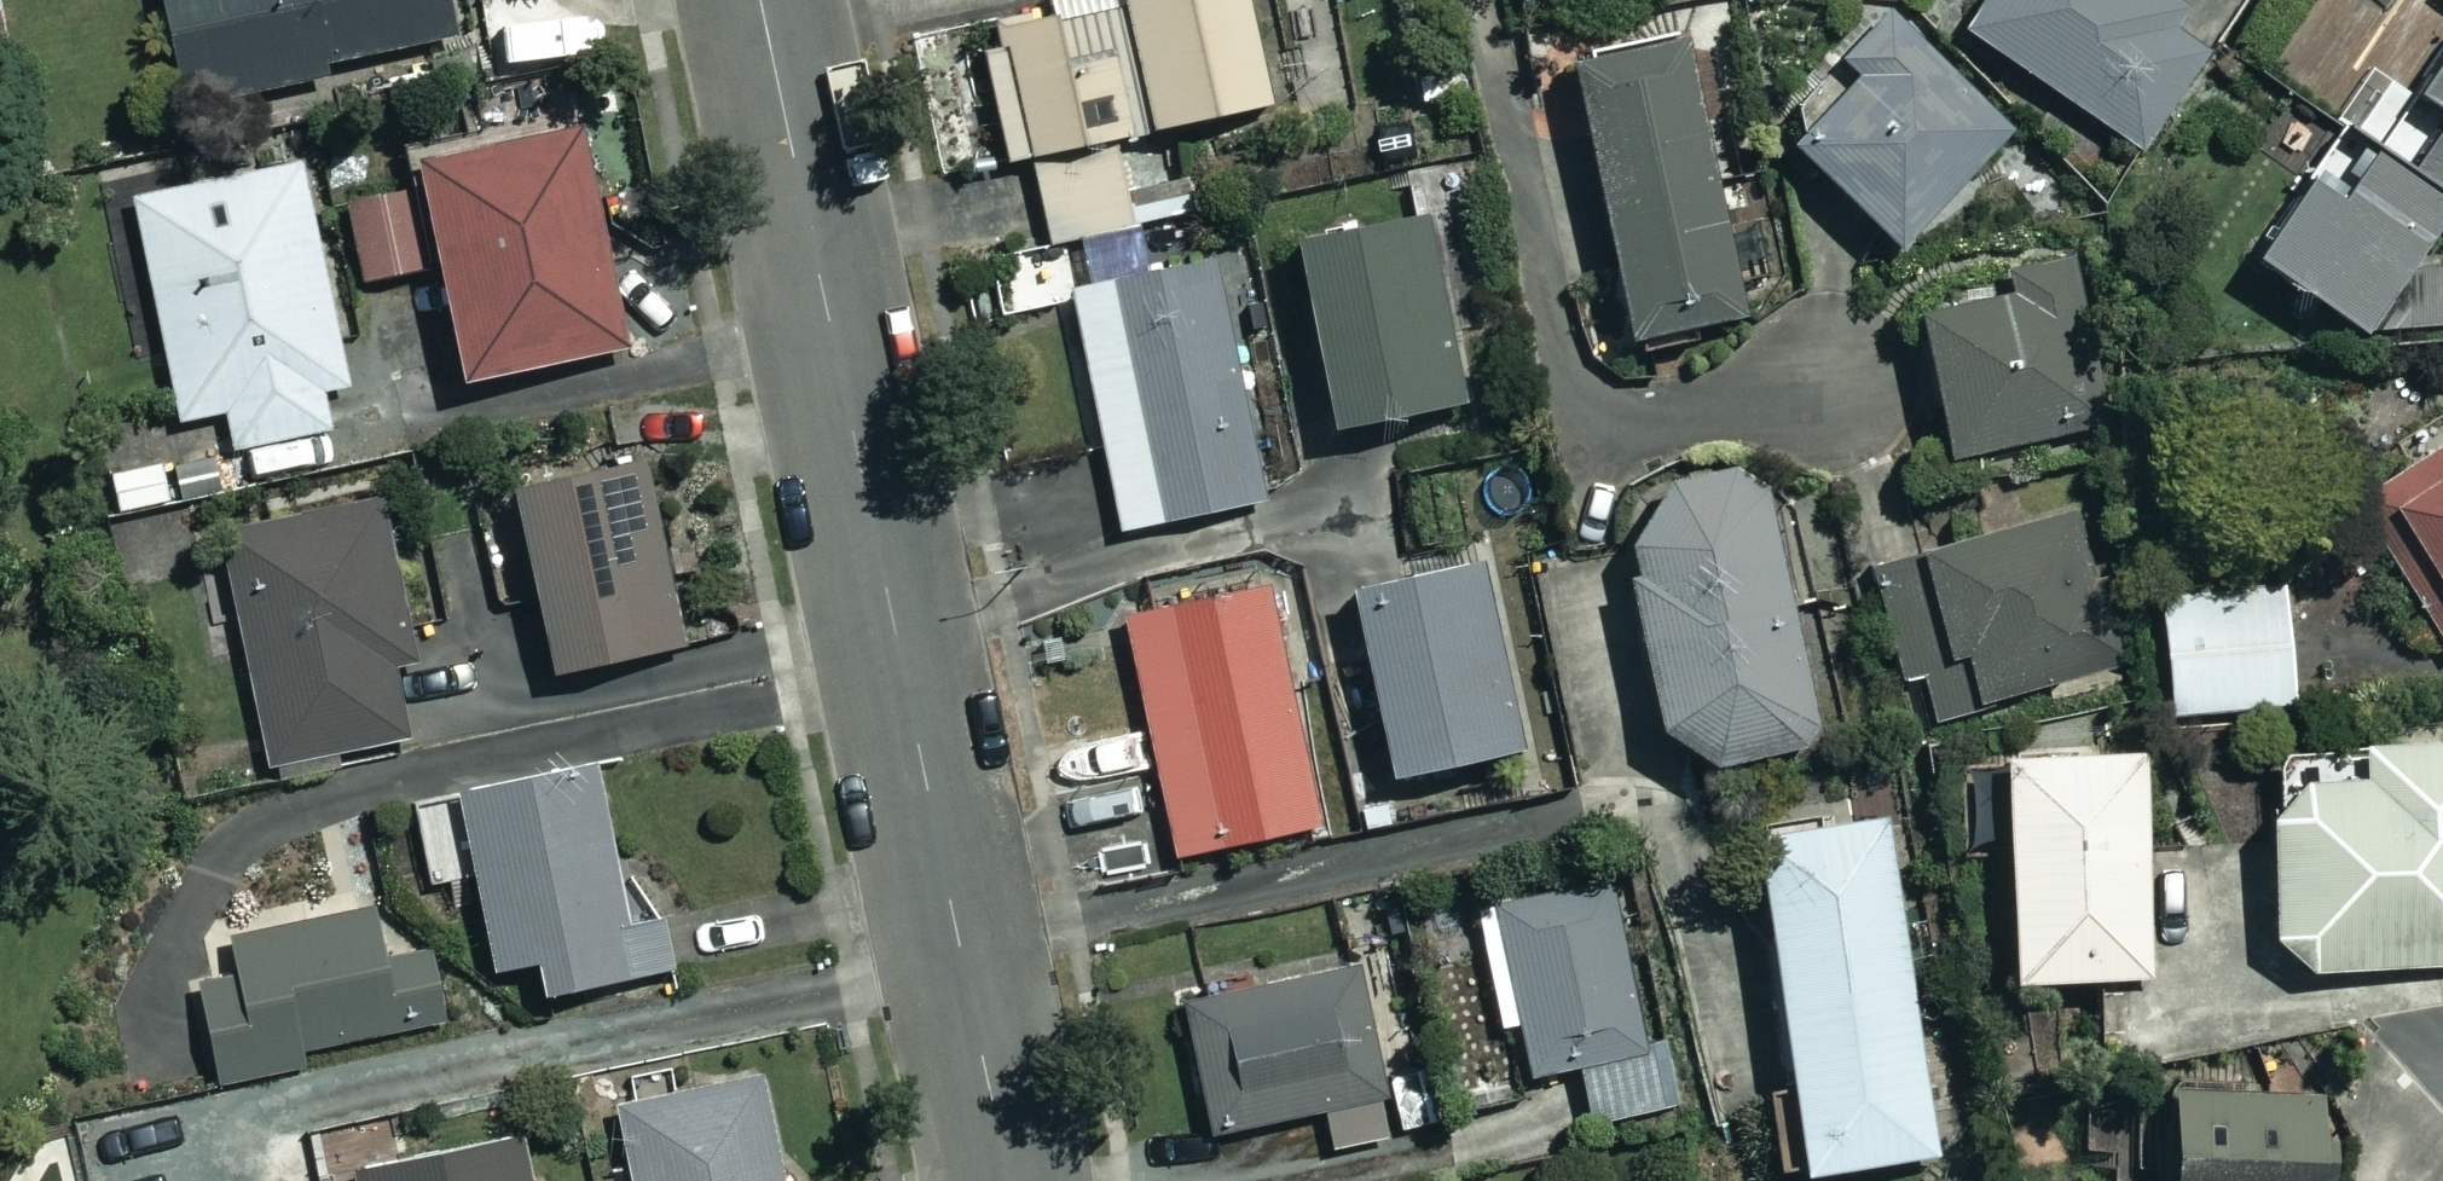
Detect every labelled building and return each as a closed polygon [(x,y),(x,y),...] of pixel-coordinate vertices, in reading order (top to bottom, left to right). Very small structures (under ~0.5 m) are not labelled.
[(448,0),(164,0),(183,99),(457,46),(448,0)] [(1157,131),(1271,107),(1247,0),(1129,0),(1129,1),(1157,131)] [(2171,0),(1984,0),(1963,32),(2143,153),(2222,35),(2171,0)] [(1007,164),(1032,159),(1048,233),(1130,216),(1113,141),(1157,131),(1129,1),(998,29),(1003,54),(984,58),(1007,164)] [(578,64),(569,5),(482,18),(491,77),(578,64)] [(2015,139),(1889,10),(1836,61),(1856,81),(1792,143),(1898,252),(2015,139)] [(1746,318),(1685,44),(1569,70),(1630,344),(1746,318)] [(2442,198),(2442,49),(2374,152),(2442,198)] [(579,125),(412,163),(463,386),(629,348),(579,125)] [(2374,152),(2345,197),(2312,175),(2254,262),(2363,334),(2442,214),(2442,198),(2374,152)] [(350,385),(301,161),(132,198),(181,422),(227,412),(242,481),(297,469),(290,437),(328,428),(320,392),(350,385)] [(406,193),(348,206),(366,284),(424,271),(406,193)] [(1464,405),(1426,222),(1293,250),(1331,433),(1464,405)] [(2104,427),(2070,259),(2013,271),(2018,296),(1920,316),(1949,459),(2104,427)] [(1265,502),(1216,262),(1070,292),(1119,532),(1265,502)] [(2366,491),(2442,650),(2442,454),(2366,491)] [(165,463),(107,477),(117,521),(175,508),(165,463)] [(685,648),(648,465),(514,493),(551,675),(685,648)] [(1791,511),(1755,482),(1660,500),(1625,551),(1657,733),(1699,766),(1802,747),(1826,702),(1791,511)] [(268,773),(420,743),(407,675),(423,672),(387,494),(218,527),(268,773)] [(1872,573),(1907,686),(1924,681),(1936,722),(2126,663),(2078,510),(1872,573)] [(1526,749),(1483,564),(1348,595),(1391,780),(1526,749)] [(2297,707),(2288,586),(2158,595),(2167,716),(2297,707)] [(1319,828),(1268,589),(1124,620),(1175,858),(1319,828)] [(2363,747),(2364,781),(2353,781),(2352,757),(2278,760),(2280,818),(2269,819),(2273,940),(2308,972),(2442,968),(2442,722),(2397,723),(2398,746),(2363,747)] [(2144,758),(2005,761),(2010,984),(2149,981),(2144,758)] [(626,928),(595,771),(415,806),(431,888),(473,880),(491,973),(535,964),(542,998),(674,972),(664,921),(626,928)] [(1933,1159),(1888,821),(1756,838),(1790,1094),(1767,1097),(1777,1180),(1933,1159)] [(1659,1109),(1610,885),(1477,915),(1513,1082),(1580,1067),(1593,1124),(1659,1109)] [(384,966),(367,908),(230,947),(240,981),(196,993),(221,1079),(443,1016),(425,955),(384,966)] [(1397,1134),(1356,962),(1180,1005),(1212,1138),(1324,1110),(1334,1150),(1397,1134)] [(775,1071),(614,1107),(630,1180),(800,1180),(775,1071)] [(2172,1094),(2169,1180),(2320,1180),(2323,1099),(2172,1094)] [(515,1146),(353,1180),(523,1180),(515,1146)]
